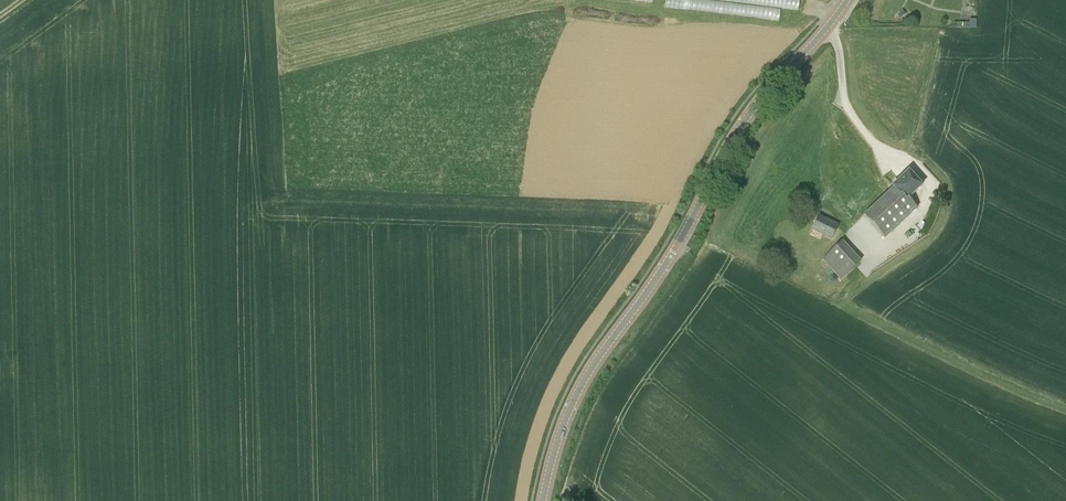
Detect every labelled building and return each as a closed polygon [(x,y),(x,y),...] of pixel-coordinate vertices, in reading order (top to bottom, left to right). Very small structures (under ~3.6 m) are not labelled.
[(897,15),(900,19),(906,14),(902,10),(897,15)] [(922,186),(916,179),(908,171),(892,186),(893,188),(906,201),(908,199),(922,186)] [(893,188),(863,216),(885,239),(917,209),(908,199),(906,201),(893,188)] [(832,240),(834,235),(838,225),(818,215),(811,230),(832,240)] [(823,260),(841,280),(861,262),(842,242),(823,260)]
